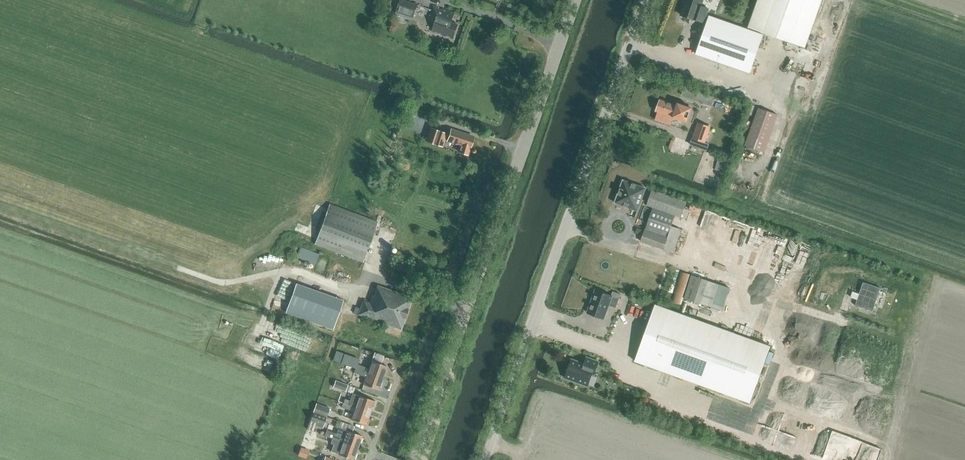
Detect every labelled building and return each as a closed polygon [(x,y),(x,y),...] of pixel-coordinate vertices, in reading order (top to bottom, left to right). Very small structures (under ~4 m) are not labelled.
[(404,1),(404,0),(401,0),(397,11),(414,18),(418,4),(416,3),(415,5),(404,1)] [(695,20),(703,22),(707,8),(700,5),(702,0),(684,0),(683,1),(686,2),(681,15),(695,20)] [(805,47),(822,0),(758,0),(748,27),(805,47)] [(446,38),(447,36),(450,37),(449,39),(453,40),(459,24),(453,22),(455,13),(443,8),(442,9),(439,8),(439,7),(433,5),(428,20),(435,22),(432,32),(436,33),(436,32),(441,34),(441,35),(446,38)] [(696,54),(750,73),(763,35),(709,16),(696,54)] [(656,111),(687,121),(691,108),(678,104),(677,105),(660,100),(656,111)] [(745,145),(764,152),(778,114),(758,108),(745,145)] [(693,138),(705,142),(710,126),(698,122),(693,138)] [(427,141),(443,146),(448,134),(431,128),(427,141)] [(461,154),(469,156),(475,137),(452,129),(448,142),(463,147),(461,154)] [(719,159),(715,169),(724,173),(728,163),(719,159)] [(615,203),(638,211),(646,189),(623,180),(615,203)] [(641,242),(664,250),(674,253),(681,229),(672,226),(675,216),(681,218),(685,205),(650,194),(647,206),(653,208),(641,242)] [(707,215),(721,220),(725,208),(711,203),(707,215)] [(316,245),(364,263),(379,223),(331,205),(316,245)] [(319,255),(300,248),(297,257),(316,264),(319,255)] [(286,291),(293,292),(298,273),(291,272),(286,291)] [(671,302),(682,305),(691,275),(681,272),(671,302)] [(684,299),(700,304),(701,302),(708,280),(692,275),(684,299)] [(708,280),(701,302),(724,310),(731,287),(708,280)] [(313,322),(312,323),(332,329),(343,298),(297,282),(287,313),(313,322)] [(354,313),(402,330),(413,298),(377,285),(375,294),(372,293),(369,302),(364,300),(360,308),(356,307),(354,313)] [(587,313),(604,320),(609,304),(617,307),(622,294),(614,292),(612,296),(596,290),(587,313)] [(635,361),(750,403),(771,346),(655,304),(635,361)] [(294,354),(297,347),(291,345),(287,352),(294,354)] [(358,360),(345,355),(341,363),(355,368),(356,366),(357,364),(358,360)] [(832,355),(830,365),(838,367),(840,356),(832,355)] [(592,381),(599,362),(587,358),(584,364),(572,360),(565,378),(588,386),(590,380),(592,381)] [(368,368),(361,366),(360,367),(357,366),(356,366),(355,368),(383,379),(388,367),(371,361),(368,368)] [(363,385),(379,391),(383,379),(355,368),(354,373),(365,377),(363,385)] [(784,377),(781,385),(789,388),(792,380),(784,377)] [(333,387),(346,391),(348,385),(335,381),(333,387)] [(342,403),(371,413),(375,401),(359,395),(353,393),(350,400),(344,398),(342,403)] [(350,419),(367,425),(371,413),(342,403),(341,407),(353,412),(350,419)] [(314,412),(327,417),(330,408),(317,404),(314,412)] [(310,423),(323,428),(327,417),(314,412),(310,423)] [(358,448),(362,436),(339,427),(337,433),(334,432),(333,433),(327,430),(325,436),(332,438),(358,448)] [(783,428),(782,437),(791,438),(792,429),(783,428)] [(303,440),(311,443),(315,433),(307,430),(303,440)] [(339,454),(353,459),(358,448),(332,438),(330,443),(341,447),(339,454)]
